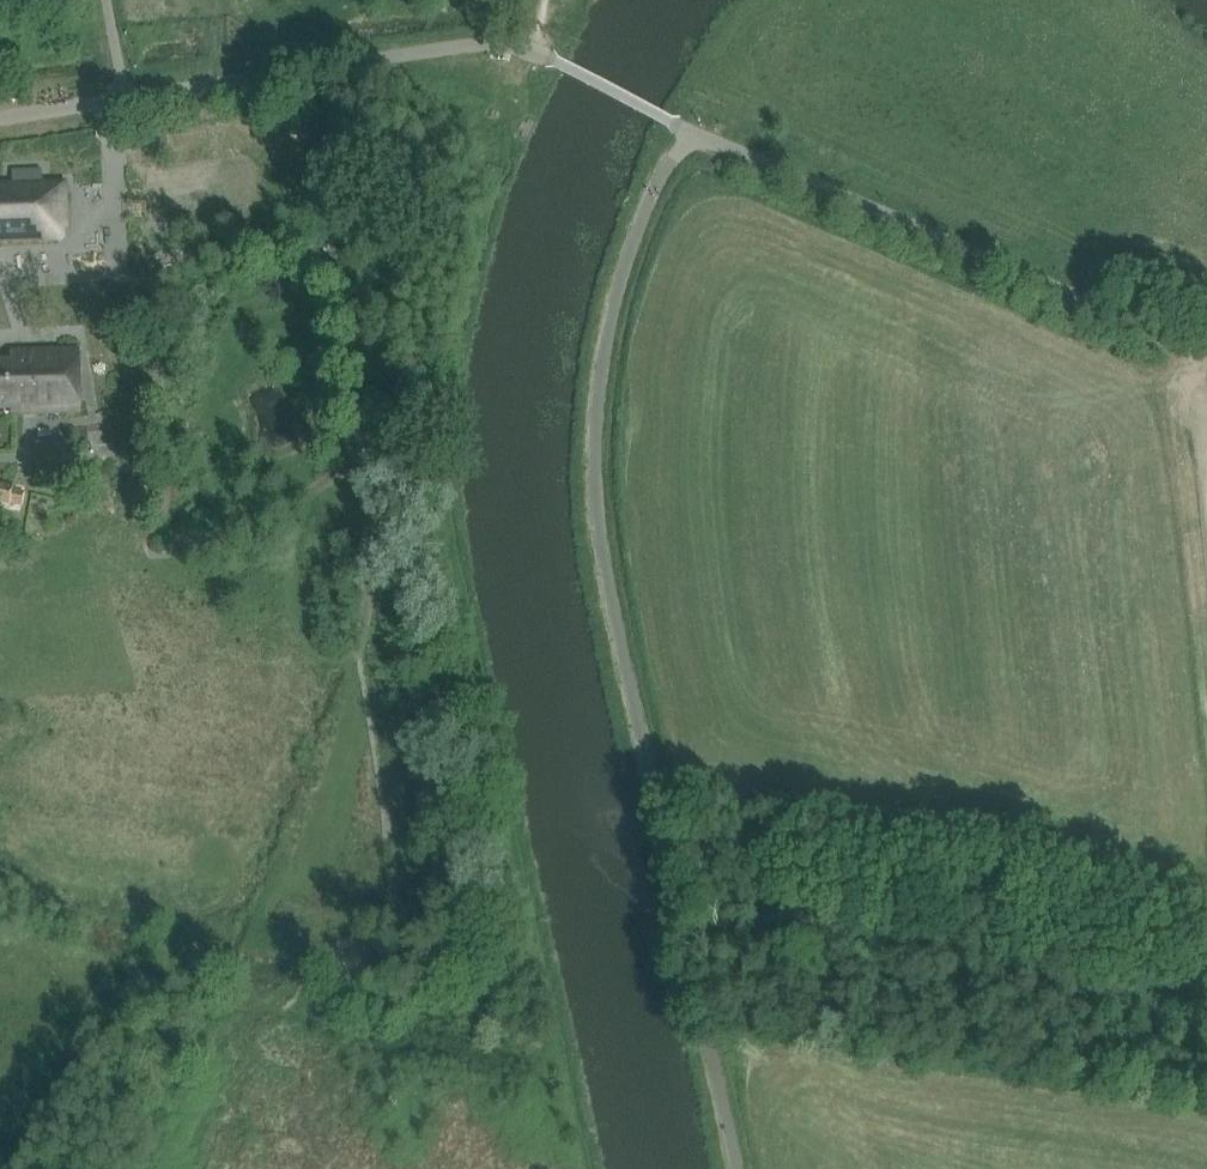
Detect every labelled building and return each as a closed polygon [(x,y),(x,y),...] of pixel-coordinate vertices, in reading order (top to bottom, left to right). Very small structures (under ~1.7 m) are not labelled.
[(43,184),(42,170),(12,171),(13,185),(0,186),(0,241),(56,239),(55,225),(67,225),(65,183),(43,184)] [(80,411),(78,351),(4,353),(4,363),(0,363),(0,409),(13,409),(14,415),(80,411)] [(11,505),(12,502),(23,505),(26,493),(14,491),(15,487),(0,484),(0,503),(11,505)]
